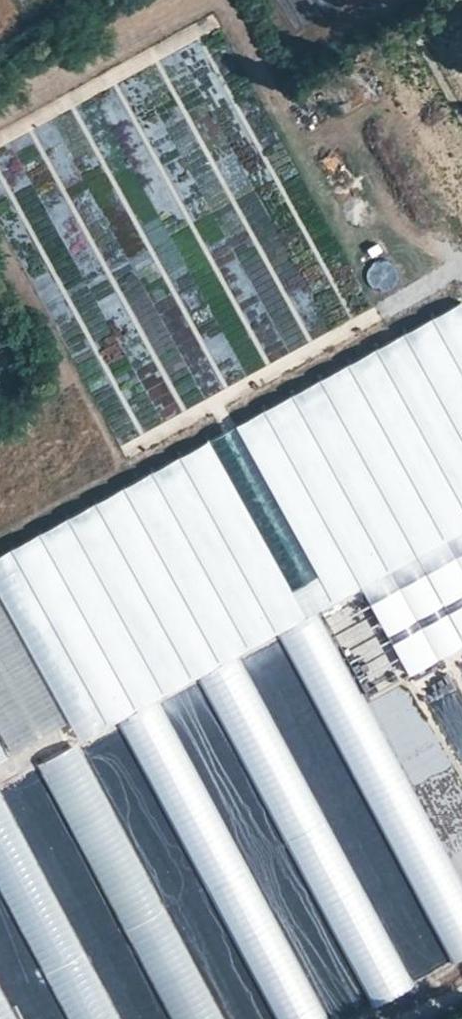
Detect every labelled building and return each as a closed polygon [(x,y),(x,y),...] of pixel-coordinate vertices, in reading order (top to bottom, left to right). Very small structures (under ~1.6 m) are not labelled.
[(393,262),(369,264),(372,290),(396,288),(393,262)] [(81,745),(367,590),(413,673),(461,647),(461,308),(0,559),(0,597),(81,745)] [(92,741),(96,750),(124,737),(119,728),(92,741)] [(0,787),(0,887),(65,1018),(121,1018),(90,955),(112,944),(109,939),(117,935),(103,906),(70,922),(2,785),(0,787)] [(149,873),(180,935),(193,929),(194,930),(218,919),(186,854),(171,862),(149,873)]
